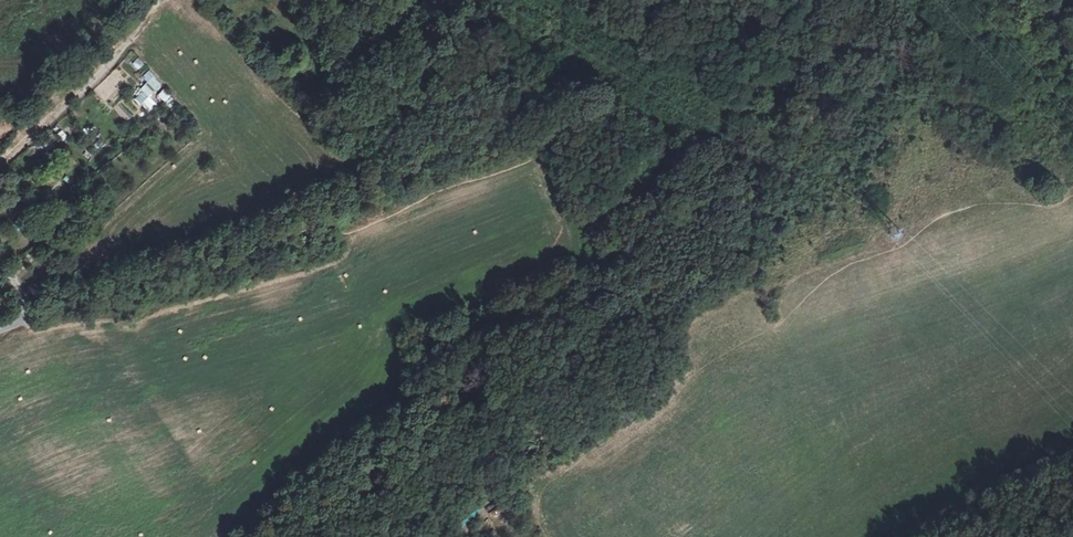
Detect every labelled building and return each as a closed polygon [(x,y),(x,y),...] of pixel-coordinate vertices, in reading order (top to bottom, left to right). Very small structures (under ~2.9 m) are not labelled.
[(149,113),(157,105),(150,98),(163,86),(153,76),(132,96),(149,113)] [(157,98),(166,104),(172,95),(163,90),(157,98)] [(278,241),(282,250),(298,243),(294,234),(278,241)] [(63,286),(51,290),(55,302),(67,298),(63,286)]
